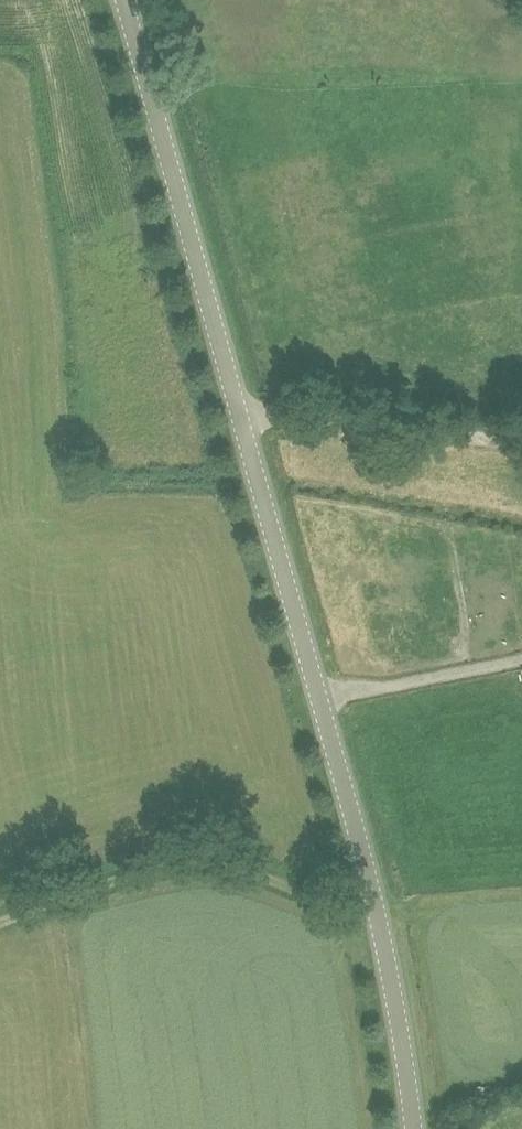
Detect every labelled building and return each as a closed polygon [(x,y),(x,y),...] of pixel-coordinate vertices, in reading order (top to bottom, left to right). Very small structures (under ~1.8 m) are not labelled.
[(507,425),(508,417),(499,416),(498,424),(507,425)]
